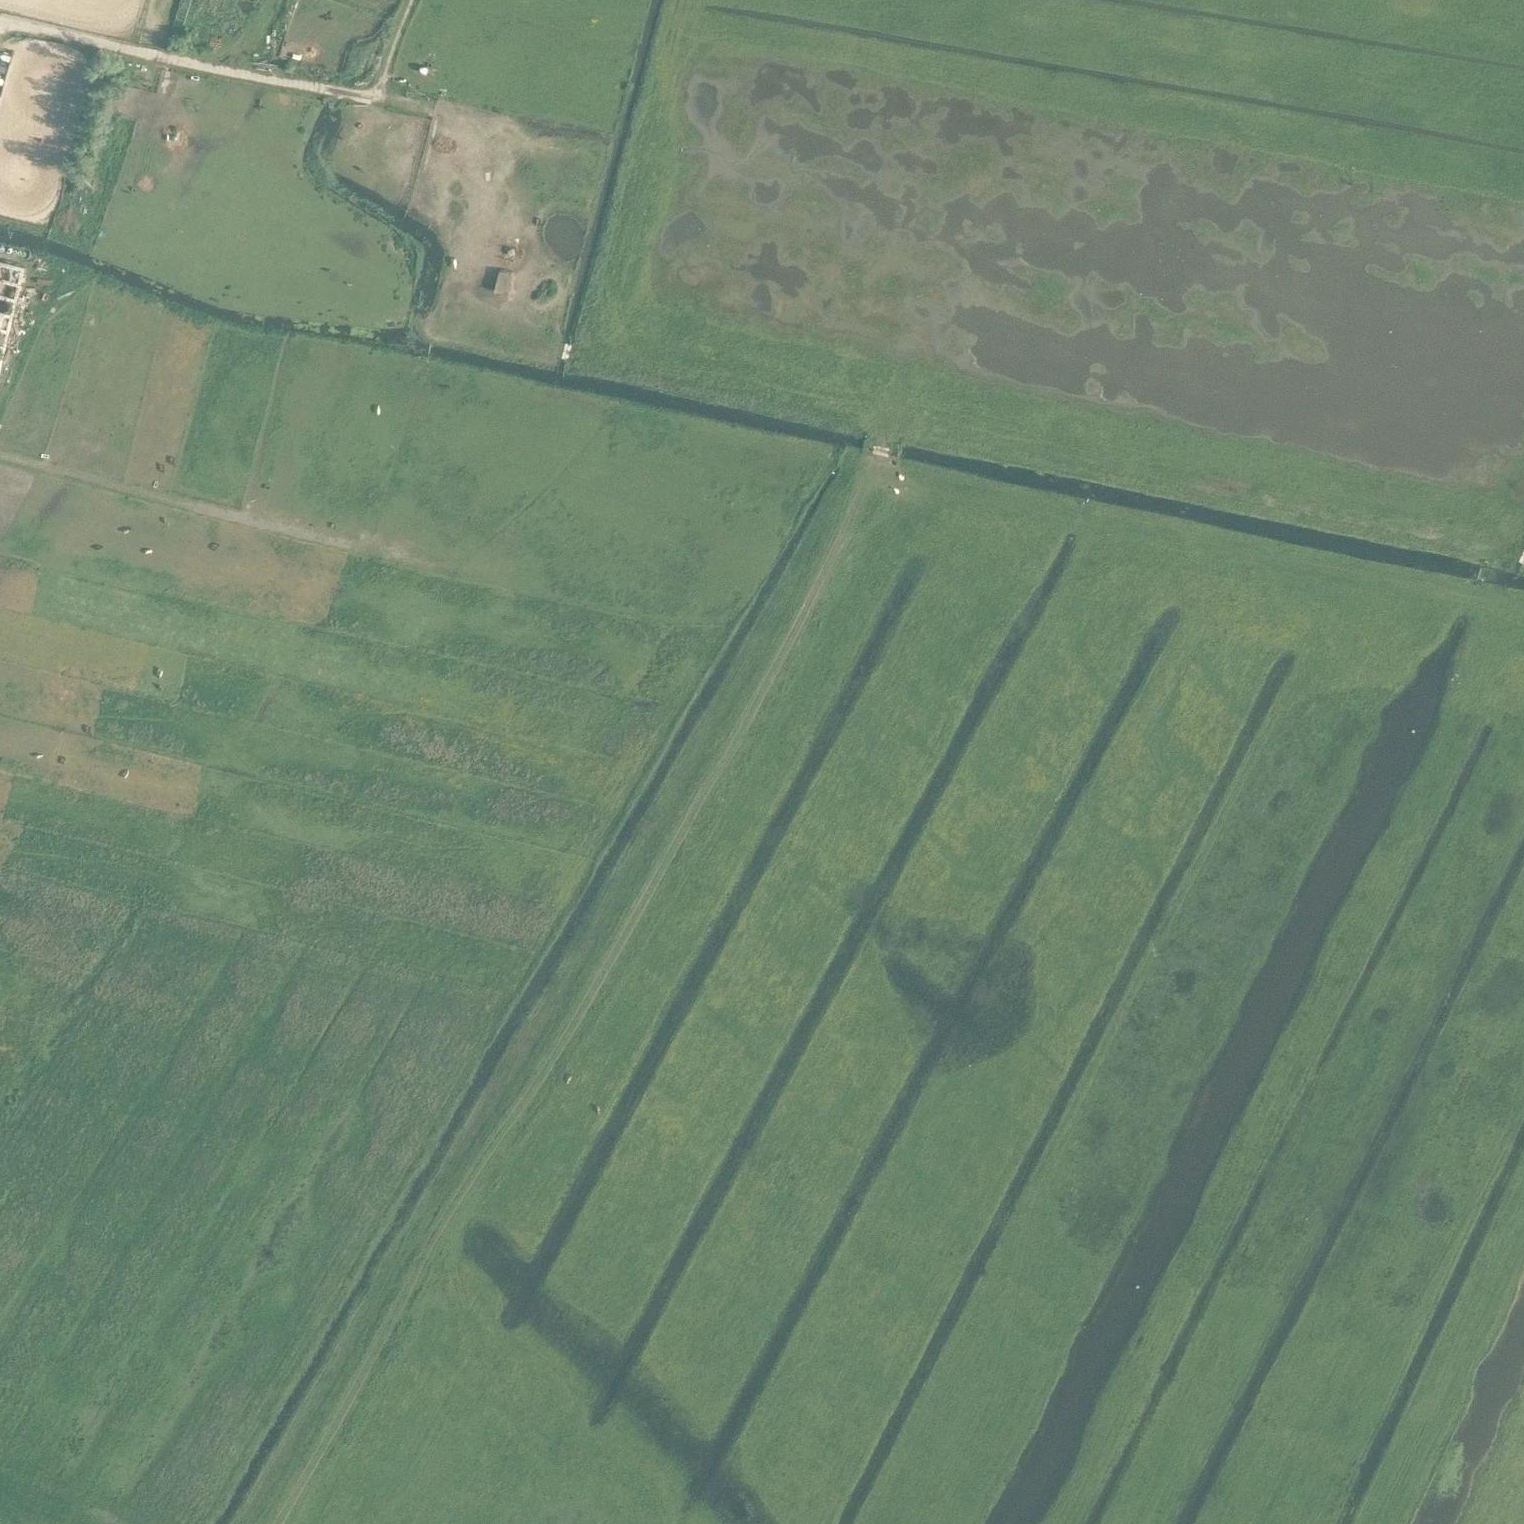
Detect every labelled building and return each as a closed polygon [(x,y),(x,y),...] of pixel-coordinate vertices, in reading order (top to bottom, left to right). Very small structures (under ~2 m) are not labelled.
[(501,269),(495,291),(516,297),(522,274),(501,269)]
